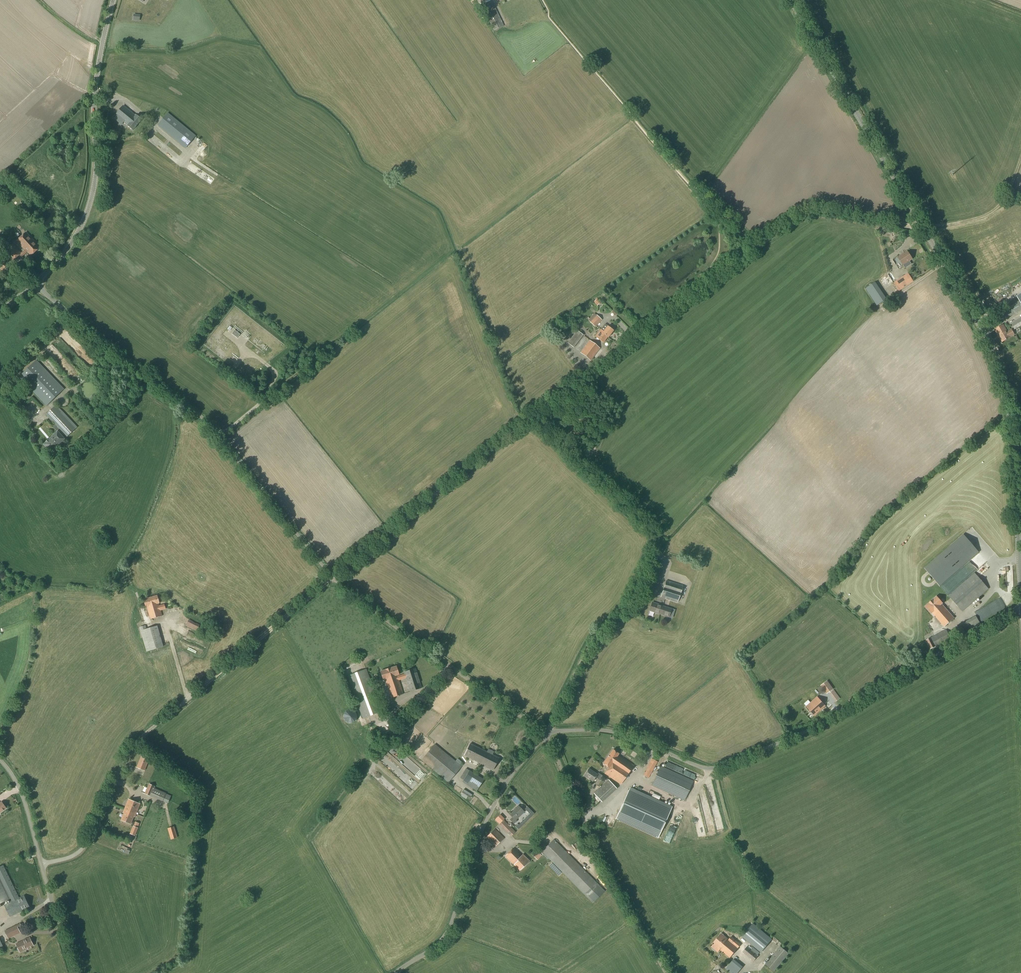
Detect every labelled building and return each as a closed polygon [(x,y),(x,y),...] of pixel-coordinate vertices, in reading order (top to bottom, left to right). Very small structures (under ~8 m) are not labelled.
[(494,31),(504,26),(492,1),(481,6),(492,27),(494,31)] [(136,116),(123,105),(115,115),(116,116),(112,120),(120,126),(124,122),(128,126),(127,126),(133,130),(141,120),(136,115),(136,116)] [(186,149),(196,136),(168,113),(157,126),(186,149)] [(31,256),(40,248),(34,242),(26,233),(17,241),(24,250),(21,253),(13,244),(4,252),(13,262),(20,255),(21,257),(27,252),(31,256)] [(908,252),(898,258),(903,265),(905,268),(911,264),(909,261),(912,258),(908,252)] [(8,279),(15,273),(11,268),(4,274),(8,279)] [(899,291),(913,281),(908,273),(893,283),(899,291)] [(877,306),(887,299),(875,282),(865,289),(877,306)] [(996,314),(1001,322),(1020,310),(1020,304),(1019,301),(996,314)] [(596,315),(594,313),(588,320),(590,322),(595,327),(602,320),(596,315)] [(1020,326),(1020,318),(1011,324),(1014,330),(1020,326)] [(605,324),(600,330),(595,337),(603,343),(607,337),(608,338),(613,331),(607,326),(605,324)] [(998,335),(999,336),(1002,342),(1015,335),(1011,329),(1007,331),(1003,325),(994,330),(998,336),(998,335)] [(573,348),(583,335),(577,330),(567,343),(573,348)] [(591,361),(600,348),(589,340),(580,353),(591,361)] [(46,406),(64,389),(37,360),(18,377),(46,406)] [(83,398),(98,399),(99,390),(98,390),(98,385),(88,384),(87,390),(84,389),(83,398)] [(61,413),(54,406),(46,415),(55,425),(53,427),(57,432),(43,445),(50,453),(58,446),(58,447),(60,447),(62,445),(62,443),(61,443),(65,439),(62,436),(64,435),(66,437),(77,427),(62,411),(61,413)] [(976,506),(986,539),(990,537),(980,505),(976,506)] [(978,552),(963,535),(925,568),(940,586),(978,552)] [(981,554),(973,561),(978,567),(987,560),(981,554)] [(654,580),(659,566),(654,564),(653,567),(648,578),(654,580)] [(962,612),(989,589),(975,573),(948,596),(962,612)] [(677,603),(683,586),(666,580),(660,597),(677,603)] [(159,606),(158,604),(159,603),(157,596),(143,600),(146,607),(150,620),(162,616),(160,611),(166,609),(164,604),(159,606)] [(954,618),(942,604),(943,603),(936,596),(925,606),(931,613),(932,613),(944,627),(954,618)] [(671,609),(652,602),(649,611),(668,617),(671,609)] [(206,636),(212,622),(205,619),(200,633),(206,636)] [(197,631),(199,625),(189,620),(186,626),(197,631)] [(147,629),(145,625),(139,627),(146,652),(164,647),(157,626),(147,629)] [(950,636),(946,629),(931,637),(931,638),(925,641),(930,650),(935,647),(936,648),(943,644),(953,639),(958,636),(956,633),(950,636)] [(398,676),(397,675),(399,675),(396,666),(380,671),(383,680),(385,679),(391,698),(403,694),(399,681),(405,678),(410,692),(422,688),(415,668),(403,672),(404,674),(398,676)] [(363,719),(382,711),(366,669),(347,676),(363,719)] [(827,681),(820,686),(827,694),(833,689),(827,681)] [(836,702),(840,698),(834,690),(829,693),(836,702)] [(814,716),(826,706),(817,697),(806,707),(814,716)] [(352,724),(355,722),(357,719),(357,715),(355,712),(352,710),(349,710),(345,711),(343,715),(343,718),(345,721),(348,723),(352,724)] [(455,761),(435,744),(421,760),(448,783),(462,767),(460,765),(462,762),(457,759),(455,761)] [(493,770),(499,758),(470,744),(464,756),(493,770)] [(620,785),(634,765),(618,755),(619,754),(613,750),(603,764),(608,768),(604,774),(620,785)] [(145,771),(150,758),(141,755),(136,767),(145,771)] [(648,778),(658,762),(652,759),(647,768),(643,775),(648,778)] [(393,772),(414,791),(420,784),(400,765),(393,772)] [(685,801),(693,781),(660,766),(652,786),(685,801)] [(597,774),(589,769),(584,776),(593,782),(595,778),(600,781),(603,776),(598,773),(597,774)] [(479,790),(484,782),(469,774),(464,782),(479,790)] [(602,802),(617,788),(608,780),(594,793),(602,802)] [(168,803),(171,796),(166,794),(166,793),(154,788),(155,786),(149,784),(145,794),(146,794),(150,796),(163,801),(168,803)] [(630,789),(617,819),(658,837),(671,808),(630,789)] [(135,817),(136,814),(140,804),(128,799),(124,809),(123,812),(124,813),(121,820),(131,824),(134,816),(135,817)] [(514,824),(517,821),(516,820),(524,812),(518,806),(513,810),(514,811),(510,815),(512,817),(509,820),(514,824)] [(529,814),(518,825),(517,824),(514,826),(518,830),(520,827),(534,814),(527,807),(525,810),(529,814)] [(516,832),(511,827),(512,826),(513,825),(510,823),(510,824),(505,819),(503,820),(501,818),(499,820),(498,820),(497,820),(495,817),(494,818),(499,824),(512,836),(516,832)] [(135,821),(130,834),(135,835),(138,828),(137,828),(139,823),(135,821)] [(174,826),(167,828),(170,839),(177,837),(174,826)] [(495,847),(504,838),(495,829),(486,837),(495,847)] [(605,891),(554,839),(546,846),(543,843),(538,848),(541,851),(593,903),(605,891)] [(521,856),(513,848),(505,856),(520,871),(529,861),(523,854),(521,856)] [(540,860),(544,856),(539,851),(535,855),(540,860)] [(9,900),(10,902),(4,905),(10,917),(29,907),(24,896),(19,898),(3,865),(0,866),(0,904),(9,900)] [(761,952),(772,939),(753,924),(742,937),(761,952)] [(8,939),(21,933),(17,925),(4,931),(8,939)] [(728,939),(721,934),(713,944),(713,945),(711,947),(718,953),(720,950),(730,958),(741,945),(731,936),(728,939)] [(20,952),(33,946),(29,938),(16,944),(20,952)] [(754,962),(758,956),(751,950),(753,948),(748,945),(742,952),(754,962)] [(774,971),(789,953),(780,946),(766,964),(774,971)] [(743,967),(734,959),(725,969),(730,972),(738,972),(743,967)]
